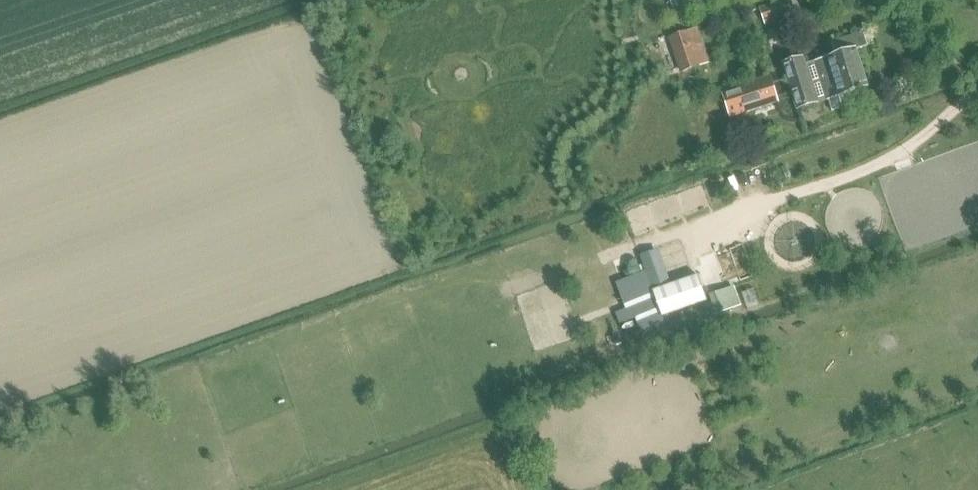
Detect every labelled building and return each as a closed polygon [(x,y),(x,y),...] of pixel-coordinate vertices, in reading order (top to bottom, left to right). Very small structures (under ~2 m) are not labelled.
[(705,0),(670,0),(674,11),(705,0)] [(760,7),(766,25),(792,17),(787,0),(781,0),(760,7)] [(697,28),(669,38),(681,73),(709,63),(697,28)] [(804,57),(783,64),(797,108),(829,98),(833,110),(861,101),(857,90),(869,86),(857,49),(868,46),(864,33),(834,42),(838,55),(829,58),(815,63),(816,64),(807,67),(804,57)] [(730,117),(779,101),(771,76),(722,91),(730,117)] [(656,253),(641,258),(647,273),(653,291),(667,286),(656,253)] [(647,273),(616,284),(627,313),(617,316),(621,325),(636,319),(640,331),(664,322),(662,317),(653,291),(647,273)] [(667,286),(653,291),(662,317),(708,301),(698,275),(667,286)] [(712,303),(699,308),(702,317),(706,316),(707,319),(716,316),(712,303)]
